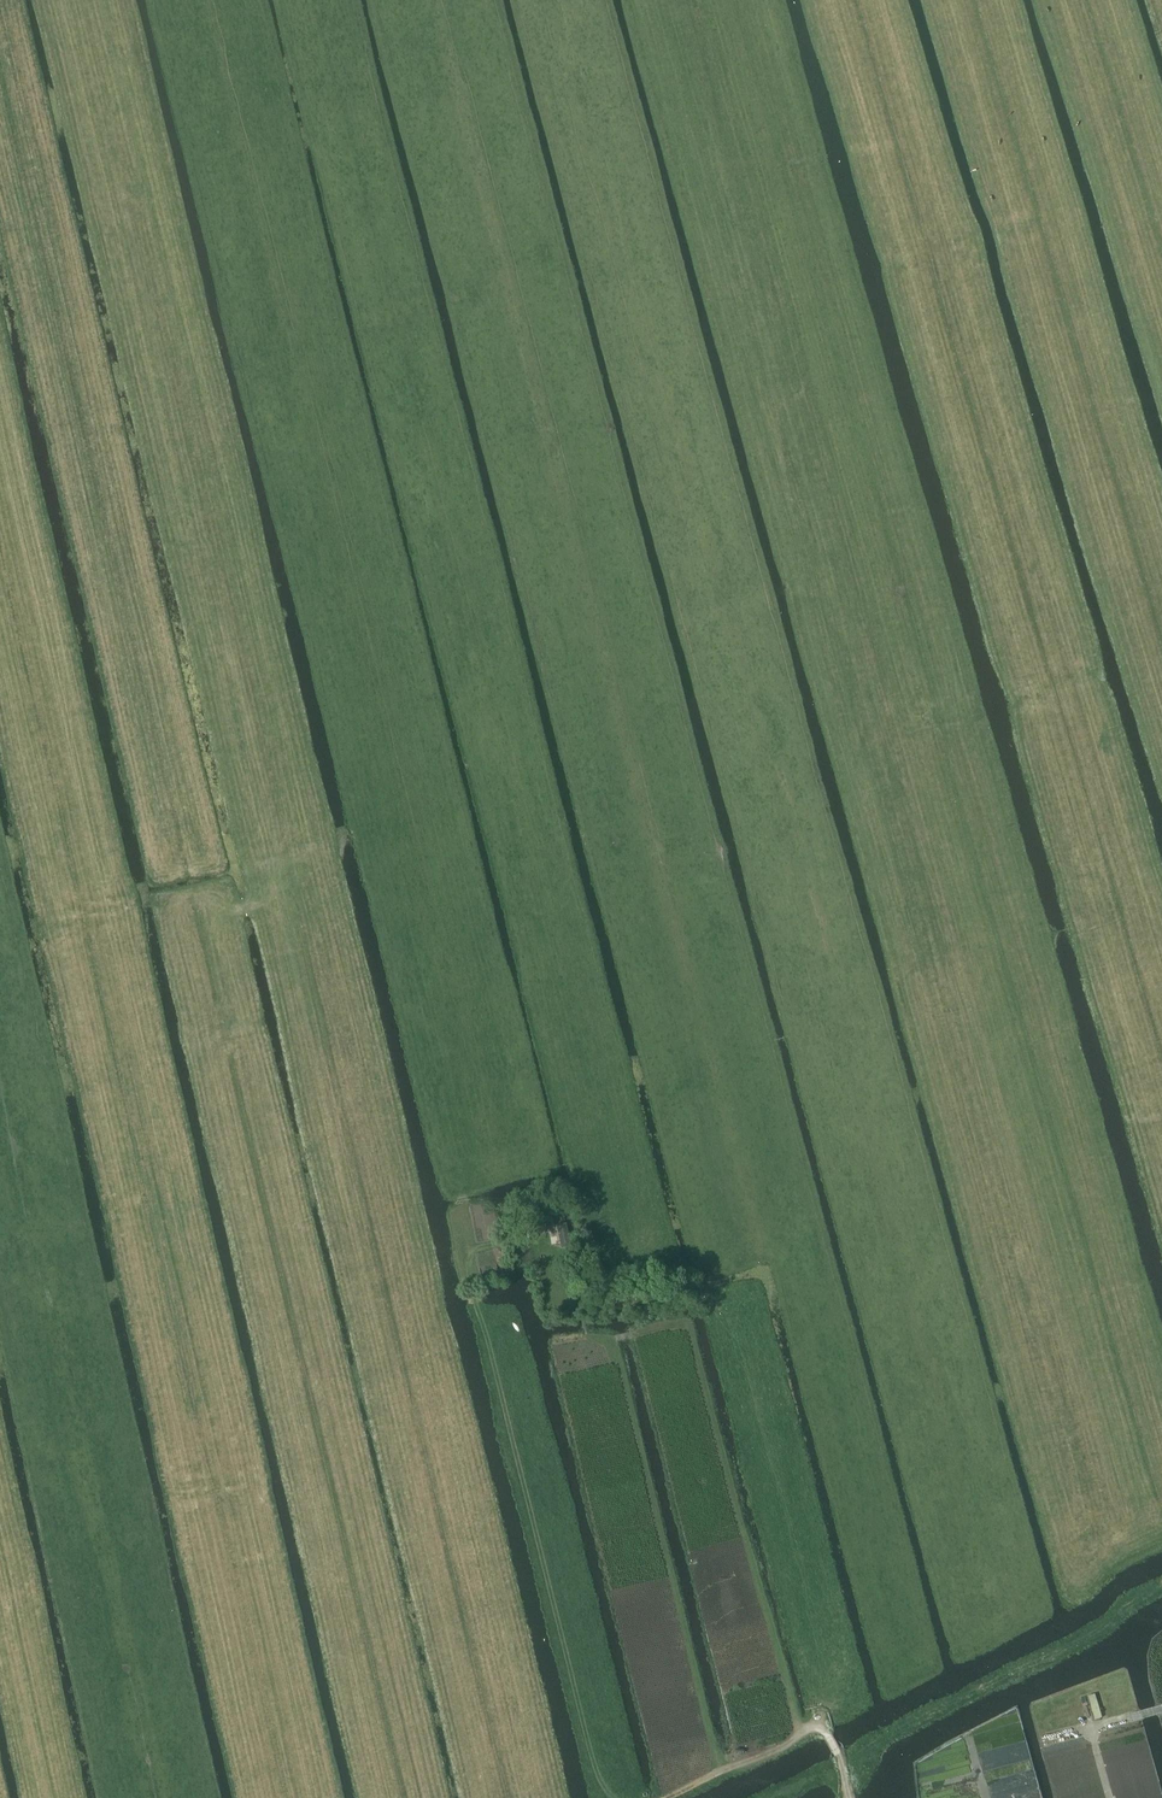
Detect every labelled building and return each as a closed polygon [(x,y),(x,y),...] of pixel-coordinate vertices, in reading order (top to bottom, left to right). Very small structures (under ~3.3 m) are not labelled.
[(551,1227),(549,1217),(530,1221),(532,1231),(551,1227)] [(556,1226),(561,1249),(571,1247),(566,1224),(556,1226)] [(1088,1696),(1095,1719),(1102,1717),(1094,1694),(1088,1696)]
